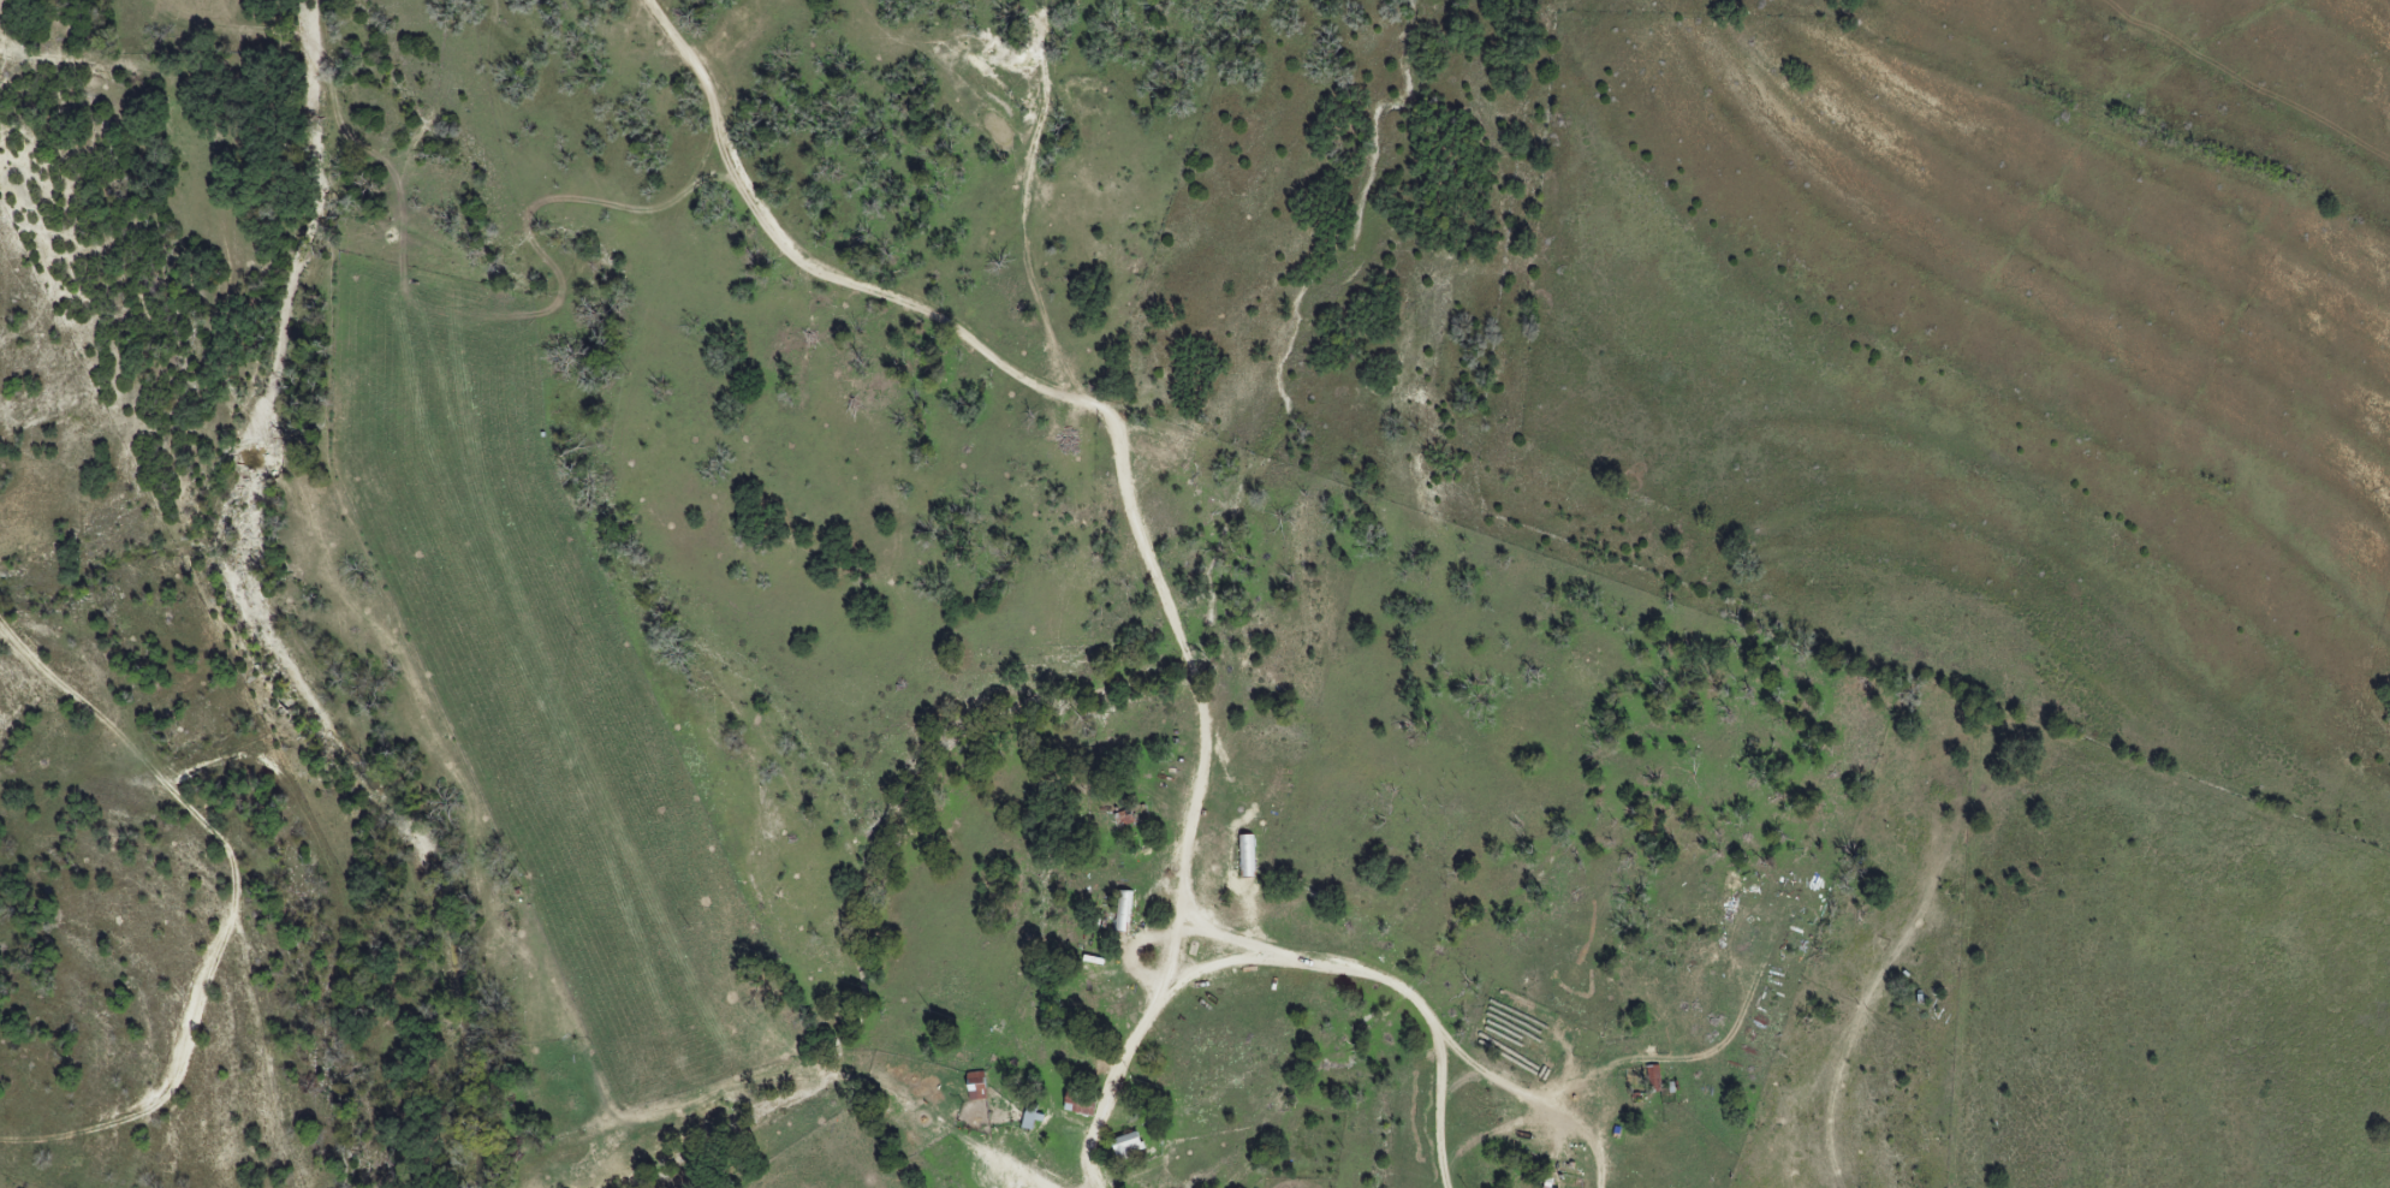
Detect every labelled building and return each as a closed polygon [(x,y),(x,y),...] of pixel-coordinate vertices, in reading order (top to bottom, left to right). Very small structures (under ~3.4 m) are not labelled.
[(1240,877),(1257,877),(1257,834),(1240,835),(1240,877)] [(1131,892),(1116,892),(1115,932),(1130,933),(1131,892)] [(985,1072),(966,1073),(967,1100),(986,1099),(985,1072)] [(1063,1096),(1062,1112),(1093,1114),(1094,1098),(1063,1096)] [(1036,1105),(1026,1103),(1020,1131),(1030,1133),(1036,1105)] [(1108,1141),(1115,1160),(1141,1152),(1135,1132),(1108,1141)]
